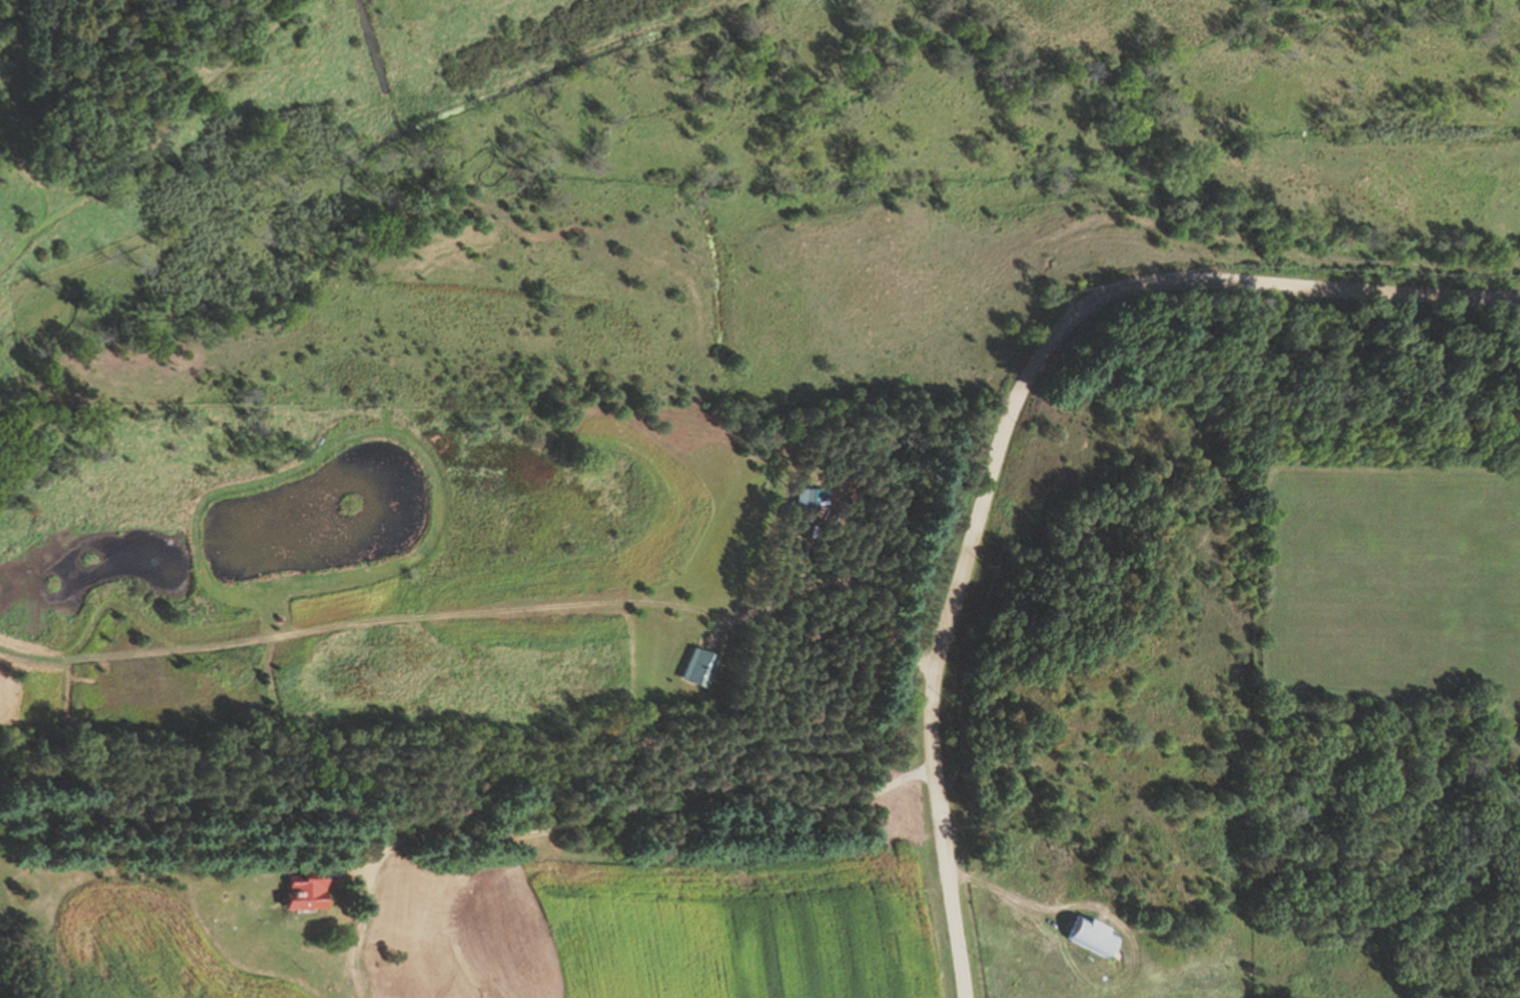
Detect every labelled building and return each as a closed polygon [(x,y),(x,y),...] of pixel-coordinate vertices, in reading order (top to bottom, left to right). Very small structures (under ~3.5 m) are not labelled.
[(819,490),(794,490),(794,509),(819,509),(819,490)] [(707,690),(717,657),(690,648),(679,681),(707,690)] [(316,916),(317,868),(276,868),(276,915),(316,916)] [(1104,957),(1114,933),(1072,914),(1061,938),(1104,957)]
